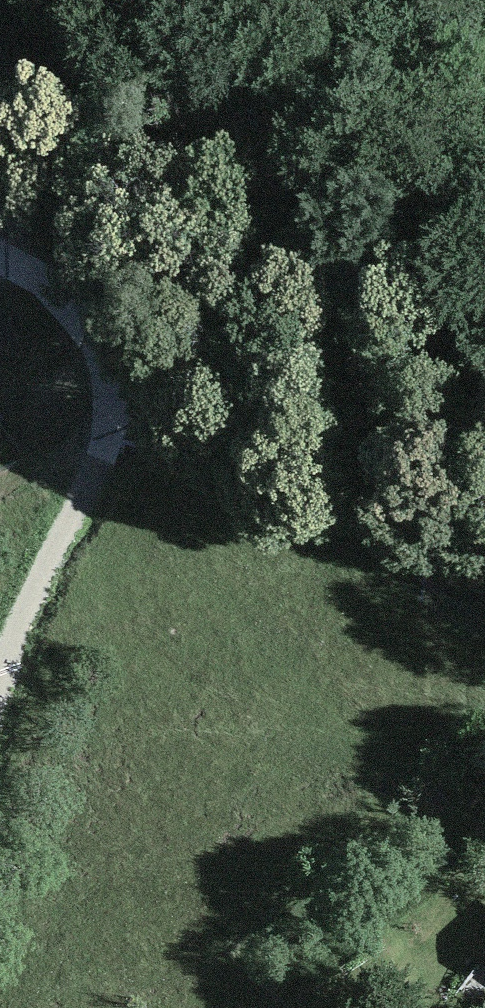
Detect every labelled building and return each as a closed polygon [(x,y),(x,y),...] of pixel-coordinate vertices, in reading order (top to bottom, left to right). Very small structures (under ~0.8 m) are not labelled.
[(16,341),(0,312),(0,350),(16,341)]
